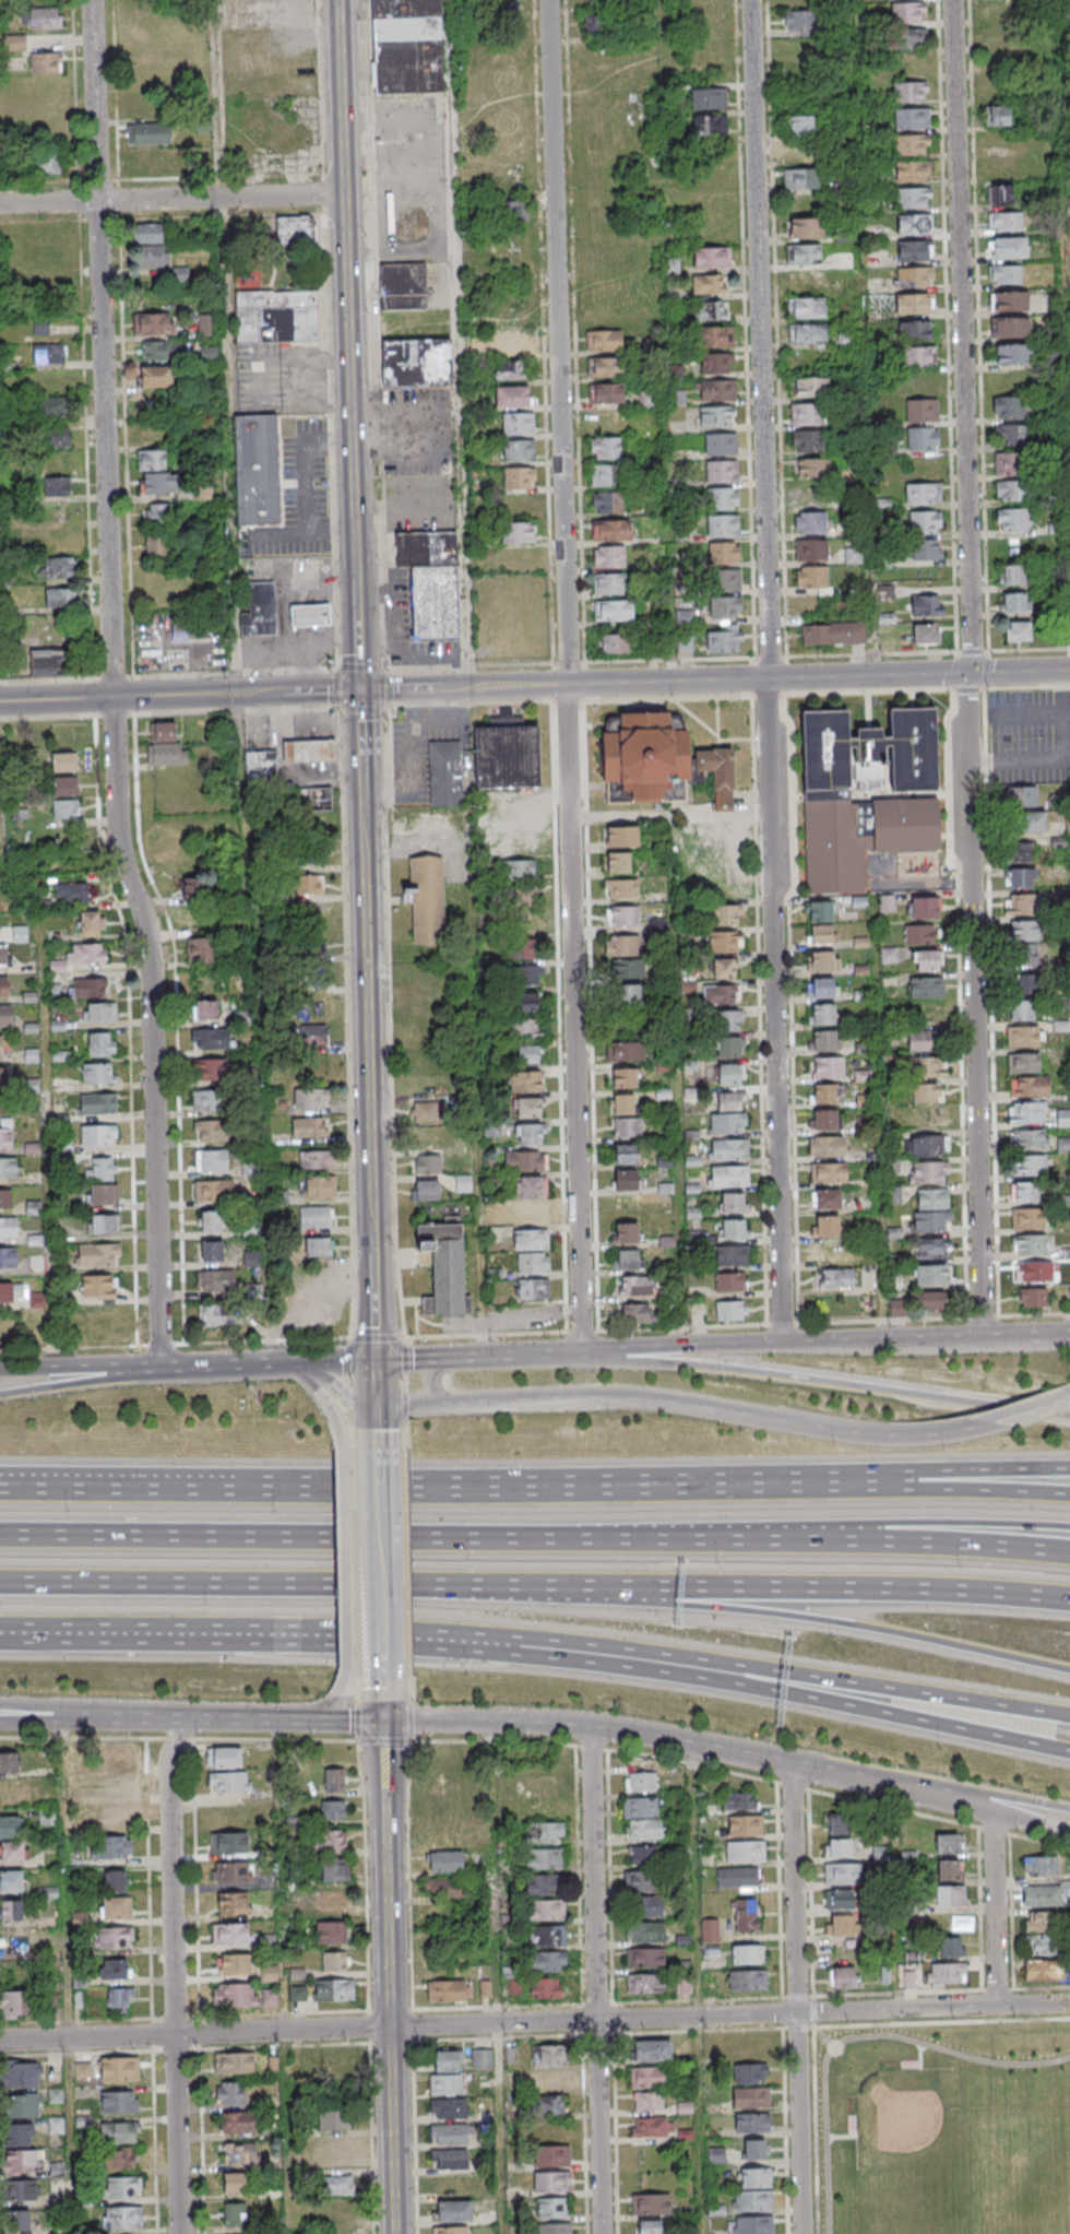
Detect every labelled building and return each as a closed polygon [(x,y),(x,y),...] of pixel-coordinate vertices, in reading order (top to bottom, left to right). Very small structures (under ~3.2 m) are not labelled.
[(378,98),(444,96),(441,0),(375,0),(378,98)] [(891,4),(891,24),(925,24),(925,4),(891,4)] [(22,29),(61,29),(61,7),(22,7),(22,29)] [(815,10),(785,10),(785,32),(815,32),(815,10)] [(924,31),(891,31),(891,51),(924,51),(924,31)] [(30,74),(61,74),(61,53),(30,53),(30,74)] [(894,105),(924,104),(923,82),(893,83),(894,105)] [(726,87),(692,87),(692,109),(726,109),(726,87)] [(1009,106),(985,106),(985,125),(1009,125),(1009,106)] [(895,130),(925,130),(925,108),(895,109),(895,130)] [(727,136),(727,115),(693,115),(693,136),(727,136)] [(817,116),(785,116),(785,136),(817,136),(817,116)] [(127,124),(127,144),(170,144),(170,124),(127,124)] [(896,157),(926,156),(926,134),(896,135),(896,157)] [(36,153),(36,174),(61,174),(61,153),(36,153)] [(897,184),(927,182),(927,161),(897,162),(897,184)] [(819,169),(784,169),(784,189),(819,189),(819,169)] [(1012,204),(1012,185),(988,185),(988,204),(1012,204)] [(897,209),(927,209),(927,187),(897,188),(897,209)] [(525,204),(499,204),(499,221),(525,220),(525,204)] [(899,236),(928,235),(927,213),(897,214),(899,236)] [(1023,213),(989,213),(989,232),(1023,232),(1023,213)] [(315,249),(315,217),(277,217),(277,249),(315,249)] [(788,218),(789,238),(823,238),(823,218),(788,218)] [(136,269),(164,269),(164,246),(163,246),(163,225),(134,225),(134,244),(136,244),(136,269)] [(991,238),(991,258),(1026,258),(1026,238),(991,238)] [(901,262),(930,261),(929,240),(900,240),(901,262)] [(787,264),(820,264),(820,245),(787,245),(787,264)] [(730,248),(694,248),(694,268),(730,268),(730,248)] [(427,263),(380,263),(380,310),(427,310),(427,263)] [(991,284),(1023,284),(1023,265),(991,265),(991,284)] [(899,288),(928,287),(928,267),(899,267),(899,288)] [(824,291),(824,271),(788,271),(788,291),(824,291)] [(692,294),(727,294),(727,275),(692,275),(692,294)] [(236,291),(236,342),(318,342),(318,290),(236,291)] [(1027,291),(991,291),(991,311),(1027,311),(1027,291)] [(900,314),(929,314),(928,292),(899,293),(900,314)] [(787,298),(787,317),(827,317),(827,298),(787,298)] [(728,302),(693,302),(693,320),(728,320),(728,302)] [(49,334),(49,312),(34,312),(34,334),(49,334)] [(133,313),(133,334),(172,334),(172,313),(133,313)] [(216,336),(216,314),(199,314),(199,336),(216,336)] [(901,341),(930,340),(929,318),(901,319),(901,341)] [(1028,337),(1028,318),(992,318),(992,337),(1028,337)] [(789,324),(789,343),(826,343),(826,324),(789,324)] [(733,327),(697,327),(697,346),(733,346),(733,327)] [(622,351),(622,330),(587,330),(587,351),(622,351)] [(383,338),(383,386),(451,386),(451,338),(383,338)] [(141,360),(188,360),(188,341),(141,341),(141,360)] [(66,364),(66,344),(32,344),(32,364),(66,364)] [(1029,344),(996,344),(996,364),(1029,364),(1029,344)] [(901,367),(930,366),(930,345),(901,345),(901,367)] [(217,346),(201,346),(201,363),(217,363),(217,346)] [(702,374),(733,374),(733,353),(702,353),(702,374)] [(588,357),(588,376),(622,376),(622,357),(588,357)] [(527,362),(494,362),(494,381),(527,381),(527,362)] [(140,366),(140,388),(174,388),(174,366),(140,366)] [(827,377),(793,377),(793,397),(827,397),(827,377)] [(736,400),(736,380),(699,380),(699,400),(736,400)] [(588,403),(623,403),(623,383),(588,383),(588,403)] [(495,408),(530,408),(530,387),(495,387),(495,408)] [(69,417),(69,398),(35,399),(35,418),(69,417)] [(996,419),(1025,418),(1025,398),(996,399),(996,419)] [(908,424),(938,423),(937,401),(907,402),(908,424)] [(823,425),(823,403),(791,403),(791,425),(823,425)] [(736,406),(700,406),(700,426),(736,426),(736,406)] [(534,413),(502,413),(502,435),(534,435),(534,413)] [(281,522),(279,415),(239,415),(241,512),(260,512),(260,523),(281,522)] [(999,446),(1029,445),(1027,423),(998,424),(999,446)] [(45,429),(44,449),(69,450),(70,430),(45,429)] [(908,451),(938,450),(937,429),(907,429),(908,451)] [(793,430),(793,452),(823,452),(823,430),(793,430)] [(738,456),(738,433),(705,433),(705,456),(738,456)] [(621,437),(590,437),(590,459),(621,459),(621,437)] [(534,440),(503,440),(503,463),(534,463),(534,440)] [(138,450),(138,470),(165,470),(165,450),(138,450)] [(996,474),(1025,474),(1025,452),(996,453),(996,474)] [(829,459),(797,459),(797,477),(829,477),(829,459)] [(705,460),(705,483),(738,483),(738,460),(705,460)] [(591,464),(591,486),(621,486),(621,464),(591,464)] [(504,468),(504,489),(536,489),(536,468),(504,468)] [(140,473),(140,494),(181,495),(181,473),(140,473)] [(45,477),(45,498),(70,498),(70,477),(45,477)] [(998,501),(1027,500),(1027,480),(998,480),(998,501)] [(908,505),(938,504),(938,483),(908,483),(908,505)] [(739,510),(739,488),(707,488),(707,510),(739,510)] [(623,513),(623,492),(592,492),(592,513),(623,513)] [(170,504),(145,504),(145,523),(170,523),(170,504)] [(999,531),(1029,531),(1029,509),(999,510),(999,531)] [(941,511),(918,511),(918,532),(941,532),(941,511)] [(827,512),(795,512),(795,534),(827,534),(827,512)] [(707,537),(740,537),(740,514),(707,514),(707,537)] [(631,541),(631,520),(592,520),(592,541),(631,541)] [(501,522),(501,543),(534,543),(534,522),(501,522)] [(412,638),(459,638),(457,531),(396,532),(397,568),(410,567),(412,638)] [(165,534),(146,534),(146,555),(165,555),(165,534)] [(937,559),(937,539),(913,539),(913,559),(937,559)] [(827,540),(796,540),(796,561),(827,561),(827,540)] [(739,542),(709,542),(709,563),(739,563),(739,542)] [(625,546),(593,546),(593,569),(625,569),(625,546)] [(861,547),(844,547),(844,564),(861,564),(861,547)] [(74,557),(42,557),(42,577),(74,577),(74,557)] [(1024,564),(999,564),(999,584),(1024,584),(1024,564)] [(829,566),(796,566),(796,588),(819,588),(819,593),(829,593),(829,566)] [(713,591),(740,591),(740,570),(713,570),(713,591)] [(593,594),(623,594),(623,574),(593,574),(593,594)] [(275,635),(274,582),(249,582),(250,613),(241,614),(241,636),(275,635)] [(45,608),(76,608),(76,588),(45,588),(45,608)] [(1029,593),(1000,593),(1000,613),(1029,613),(1029,593)] [(911,616),(943,616),(943,595),(911,595),(911,616)] [(710,618),(741,618),(741,597),(710,597),(710,618)] [(594,600),(594,621),(633,621),(633,600),(594,600)] [(331,624),(330,603),(290,605),(292,626),(331,624)] [(209,640),(209,620),(171,620),(171,640),(209,640)] [(1031,641),(1031,621),(1004,621),(1004,641),(1031,641)] [(865,644),(865,622),(803,623),(803,645),(865,644)] [(51,643),(80,643),(80,623),(51,623),(51,643)] [(707,631),(708,651),(742,651),(741,624),(724,625),(724,631),(707,631)] [(939,624),(913,624),(913,644),(939,644),(939,624)] [(601,653),(628,653),(628,634),(601,634),(601,653)] [(693,651),(693,637),(677,637),(677,651),(693,651)] [(31,676),(68,676),(68,649),(31,649),(31,676)] [(805,894),(864,893),(863,852),(938,852),(938,799),(849,800),(849,763),(886,763),(886,791),(935,790),(935,708),(890,708),(890,736),(882,736),(882,728),(856,728),(856,737),(847,737),(847,710),(804,710),(805,894)] [(540,788),(538,724),(511,724),(511,709),(500,710),(500,724),(474,725),(476,789),(540,788)] [(603,803),(687,801),(687,783),(705,783),(705,772),(712,772),(713,812),(733,811),(732,748),(688,749),(688,728),(669,728),(669,712),(602,713),(603,803)] [(186,764),(186,744),(175,744),(175,722),(152,722),(152,744),(147,744),(147,764),(186,764)] [(337,760),(336,738),(283,742),(284,764),(337,760)] [(464,806),(461,742),(429,743),(431,807),(464,806)] [(278,790),(277,750),(246,752),(248,792),(278,790)] [(75,752),(51,752),(51,772),(75,772),(75,752)] [(52,776),(52,795),(76,795),(76,776),(52,776)] [(1038,806),(1038,787),(1007,787),(1007,806),(1038,806)] [(293,789),(293,811),(331,811),(331,789),(293,789)] [(79,800),(52,800),(52,818),(79,818),(79,800)] [(1044,812),(1015,812),(1015,831),(1044,831),(1044,812)] [(607,827),(607,847),(639,847),(639,827),(607,827)] [(1030,842),(1007,842),(1007,862),(1030,862),(1030,842)] [(296,864),(322,864),(322,845),(296,845),(296,864)] [(631,852),(606,852),(606,873),(631,873),(631,852)] [(413,903),(413,945),(444,945),(444,855),(410,855),(410,888),(403,888),(403,903),(413,903)] [(500,861),(500,882),(534,882),(534,861),(500,861)] [(1007,869),(1007,889),(1036,889),(1036,869),(1007,869)] [(323,896),(323,876),(295,876),(295,896),(323,896)] [(206,900),(206,878),(183,878),(183,900),(206,900)] [(604,879),(604,900),(639,900),(639,879),(604,879)] [(88,903),(88,883),(58,883),(58,903),(88,903)] [(509,905),(537,905),(537,887),(509,888),(509,905)] [(1013,895),(1013,914),(1039,914),(1039,895),(1013,895)] [(937,897),(910,897),(910,918),(937,918),(937,897)] [(806,902),(806,922),(832,922),(832,902),(806,902)] [(738,905),(710,905),(710,925),(738,925),(738,905)] [(606,926),(640,926),(640,906),(606,906),(606,926)] [(80,936),(99,936),(99,910),(80,910),(80,936)] [(538,913),(508,913),(508,933),(538,933),(538,913)] [(1042,939),(1041,922),(1011,923),(1012,966),(1039,966),(1038,940),(1042,939)] [(905,925),(905,943),(936,943),(936,925),(905,925)] [(832,946),(832,926),(809,926),(809,946),(832,946)] [(741,931),(709,931),(709,951),(741,951),(741,931)] [(605,936),(605,956),(639,956),(639,936),(605,936)] [(538,938),(507,938),(507,959),(538,959),(538,938)] [(212,939),(187,939),(187,964),(212,964),(212,939)] [(67,971),(67,964),(105,963),(104,943),(72,944),(72,955),(49,956),(50,972),(67,971)] [(881,948),(881,962),(897,962),(897,948),(881,948)] [(939,971),(939,950),(913,950),(913,971),(939,971)] [(808,952),(808,972),(837,972),(837,952),(808,952)] [(714,978),(735,978),(735,958),(713,959),(714,978)] [(612,961),(612,979),(644,979),(644,961),(612,961)] [(538,986),(538,966),(514,966),(514,986),(538,986)] [(1041,995),(1041,976),(1014,976),(1014,995),(1041,995)] [(909,977),(909,997),(943,997),(943,977),(909,977)] [(50,984),(50,998),(106,998),(105,978),(69,978),(69,984),(50,984)] [(838,999),(838,979),(807,979),(807,999),(838,999)] [(642,984),(611,984),(611,1005),(642,1005),(642,984)] [(703,1004),(740,1004),(740,985),(703,985),(703,1004)] [(538,992),(516,992),(516,1010),(538,1010),(538,992)] [(434,996),(409,996),(409,1014),(434,1014),(434,996)] [(217,1019),(217,1000),(192,1000),(192,1019),(217,1019)] [(1032,1002),(1009,1002),(1009,1021),(1032,1021),(1032,1002)] [(82,1003),(82,1021),(116,1021),(116,1003),(82,1003)] [(12,1026),(12,1005),(0,1005),(0,1026),(12,1026)] [(836,1025),(836,1005),(808,1005),(808,1025),(836,1025)] [(716,1010),(716,1031),(741,1031),(741,1010),(716,1010)] [(640,1031),(640,1016),(610,1016),(610,1031),(640,1031)] [(507,1018),(507,1038),(542,1038),(542,1018),(507,1018)] [(328,1025),(302,1025),(302,1045),(328,1045),(328,1025)] [(1007,1047),(1042,1047),(1042,1028),(1007,1028),(1007,1047)] [(229,1049),(229,1029),(192,1029),(192,1049),(229,1049)] [(810,1031),(810,1051),(839,1051),(839,1031),(810,1031)] [(908,1051),(942,1051),(942,1031),(908,1031),(908,1051)] [(114,1032),(88,1032),(88,1055),(114,1055),(114,1032)] [(740,1036),(717,1036),(717,1056),(740,1056),(740,1036)] [(607,1042),(607,1061),(644,1061),(644,1042),(607,1042)] [(517,1045),(517,1064),(539,1064),(539,1045),(517,1045)] [(1008,1072),(1039,1072),(1039,1054),(1008,1054),(1008,1072)] [(913,1058),(913,1077),(947,1077),(947,1058),(913,1058)] [(228,1059),(197,1059),(197,1079),(228,1079),(228,1059)] [(810,1059),(810,1078),(843,1078),(843,1059),(810,1059)] [(115,1063),(82,1063),(82,1084),(115,1084),(115,1063)] [(744,1084),(744,1063),(717,1063),(717,1084),(744,1084)] [(637,1087),(637,1068),(612,1068),(612,1087),(637,1087)] [(508,1071),(508,1091),(542,1091),(542,1071),(508,1071)] [(1049,1097),(1049,1077),(1011,1077),(1011,1097),(1049,1097)] [(912,1103),(943,1103),(943,1084),(912,1084),(912,1103)] [(810,1103),(838,1103),(838,1085),(810,1085),(810,1103)] [(328,1089),(294,1089),(294,1112),(328,1112),(328,1089)] [(223,1090),(193,1090),(193,1111),(223,1111),(223,1090)] [(745,1110),(745,1092),(718,1092),(718,1110),(745,1110)] [(79,1114),(115,1114),(115,1093),(79,1093),(79,1114)] [(610,1114),(634,1114),(634,1094),(610,1094),(610,1114)] [(542,1097),(515,1097),(515,1117),(542,1117),(542,1097)] [(437,1102),(412,1102),(412,1121),(437,1121),(437,1102)] [(1008,1103),(1008,1124),(1045,1124),(1045,1103),(1008,1103)] [(808,1130),(837,1130),(837,1110),(808,1110),(808,1130)] [(947,1110),(913,1110),(913,1131),(947,1131),(947,1110)] [(1057,1111),(1057,1127),(1069,1127),(1069,1111),(1057,1111)] [(746,1114),(710,1114),(710,1133),(746,1133),(746,1114)] [(324,1118),(291,1118),(291,1137),(324,1137),(324,1118)] [(636,1137),(636,1118),(614,1118),(614,1137),(636,1137)] [(12,1120),(0,1120),(0,1148),(12,1148),(12,1120)] [(227,1141),(227,1120),(193,1120),(193,1141),(227,1141)] [(546,1123),(515,1123),(515,1143),(546,1143),(546,1123)] [(116,1125),(81,1125),(81,1146),(116,1146),(116,1125)] [(438,1128),(415,1128),(415,1147),(438,1147),(438,1128)] [(1048,1150),(1048,1131),(1010,1131),(1010,1150),(1048,1150)] [(844,1136),(809,1136),(809,1156),(844,1156),(844,1136)] [(909,1157),(948,1157),(948,1137),(909,1137),(909,1157)] [(711,1139),(711,1160),(749,1160),(749,1139),(711,1139)] [(1056,1139),(1056,1153),(1069,1153),(1069,1139),(1056,1139)] [(615,1144),(615,1163),(637,1163),(637,1144),(615,1144)] [(227,1171),(227,1150),(196,1150),(196,1171),(227,1171)] [(334,1150),(299,1150),(299,1168),(334,1168),(334,1150)] [(504,1151),(504,1170),(547,1170),(547,1151),(504,1151)] [(440,1155),(414,1155),(414,1174),(440,1174),(440,1155)] [(86,1157),(86,1180),(114,1180),(114,1157),(86,1157)] [(1011,1177),(1047,1177),(1047,1157),(1011,1157),(1011,1177)] [(0,1158),(0,1178),(17,1178),(17,1158),(0,1158)] [(897,1162),(889,1162),(889,1173),(897,1173),(897,1162)] [(846,1163),(811,1163),(811,1182),(846,1182),(846,1163)] [(948,1163),(911,1163),(911,1184),(948,1184),(948,1163)] [(710,1166),(710,1186),(749,1186),(749,1166),(710,1166)] [(614,1191),(637,1190),(637,1169),(614,1169),(614,1191)] [(471,1175),(456,1175),(456,1192),(471,1192),(471,1175)] [(547,1197),(547,1176),(514,1176),(514,1197),(547,1197)] [(299,1177),(299,1197),(335,1197),(335,1177),(299,1177)] [(233,1201),(233,1180),(195,1180),(195,1201),(233,1201)] [(413,1200),(439,1200),(439,1180),(413,1180),(413,1200)] [(116,1204),(116,1184),(88,1184),(88,1204),(116,1204)] [(1011,1184),(1011,1204),(1039,1204),(1039,1184),(1011,1184)] [(900,1203),(900,1188),(887,1188),(887,1203),(900,1203)] [(11,1190),(0,1190),(0,1207),(11,1207),(11,1190)] [(840,1190),(811,1190),(811,1209),(840,1209),(840,1190)] [(949,1190),(917,1190),(917,1210),(949,1210),(949,1190)] [(745,1193),(721,1193),(721,1213),(745,1213),(745,1193)] [(547,1203),(512,1203),(512,1224),(547,1224),(547,1203)] [(332,1206),(300,1206),(300,1227),(332,1227),(332,1206)] [(1044,1230),(1044,1209),(1011,1209),(1011,1230),(1044,1230)] [(201,1231),(222,1231),(222,1210),(201,1210),(201,1231)] [(951,1233),(951,1213),(913,1213),(913,1233),(951,1233)] [(116,1215),(88,1215),(88,1233),(116,1233),(116,1215)] [(840,1216),(812,1216),(812,1237),(840,1237),(840,1216)] [(16,1237),(16,1217),(0,1217),(0,1237),(16,1237)] [(746,1239),(746,1220),(722,1220),(722,1239),(746,1239)] [(616,1243),(639,1243),(639,1223),(616,1223),(616,1243)] [(463,1224),(416,1224),(416,1265),(433,1265),(433,1297),(422,1297),(422,1316),(463,1316),(463,1224)] [(549,1250),(549,1230),(513,1230),(513,1250),(549,1250)] [(1047,1236),(1012,1236),(1012,1255),(1047,1255),(1047,1236)] [(331,1237),(306,1237),(306,1257),(331,1257),(331,1237)] [(917,1240),(917,1259),(949,1259),(949,1240),(917,1240)] [(222,1241),(200,1241),(200,1261),(222,1261),(222,1241)] [(847,1243),(813,1243),(813,1264),(847,1264),(847,1243)] [(78,1244),(78,1266),(116,1266),(116,1256),(119,1256),(119,1244),(78,1244)] [(720,1246),(720,1265),(750,1265),(750,1246),(720,1246)] [(16,1248),(0,1248),(0,1268),(16,1268),(16,1248)] [(638,1250),(614,1250),(614,1270),(638,1270),(638,1250)] [(549,1274),(549,1252),(516,1252),(516,1274),(549,1274)] [(1056,1283),(1056,1262),(1014,1262),(1014,1283),(1056,1283)] [(915,1287),(948,1287),(948,1267),(915,1267),(915,1287)] [(855,1269),(816,1269),(816,1289),(855,1289),(855,1269)] [(234,1291),(234,1270),(197,1270),(197,1291),(234,1291)] [(745,1273),(715,1273),(715,1292),(745,1292),(745,1273)] [(889,1274),(889,1290),(903,1290),(903,1274),(889,1274)] [(116,1297),(116,1275),(80,1275),(80,1297),(116,1297)] [(652,1295),(652,1276),(619,1276),(619,1295),(652,1295)] [(549,1299),(549,1279),(516,1279),(516,1299),(549,1299)] [(22,1302),(22,1283),(0,1283),(0,1302),(22,1302)] [(1019,1308),(1047,1308),(1047,1289),(1019,1289),(1019,1308)] [(944,1311),(944,1293),(912,1293),(912,1311),(944,1311)] [(903,1300),(890,1300),(890,1319),(903,1319),(903,1300)] [(715,1302),(716,1321),(745,1321),(745,1301),(715,1302)] [(236,1325),(236,1304),(198,1304),(198,1325),(236,1325)] [(655,1304),(622,1304),(622,1322),(655,1322),(655,1304)] [(240,1747),(209,1747),(209,1768),(240,1768),(240,1747)] [(126,1767),(126,1748),(100,1748),(100,1767),(126,1767)] [(19,1773),(19,1752),(0,1752),(0,1773),(19,1773)] [(344,1768),(325,1768),(325,1793),(344,1793),(344,1768)] [(250,1772),(209,1772),(209,1792),(250,1792),(250,1772)] [(657,1793),(657,1772),(625,1772),(625,1793),(657,1793)] [(522,1777),(522,1799),(562,1799),(562,1777),(522,1777)] [(100,1779),(100,1799),(126,1799),(126,1779),(100,1779)] [(758,1810),(758,1793),(723,1793),(723,1810),(758,1810)] [(658,1819),(658,1799),(622,1799),(622,1819),(658,1819)] [(345,1820),(345,1800),(322,1801),(322,1820),(345,1820)] [(124,1827),(124,1807),(102,1807),(102,1827),(124,1827)] [(829,1835),(848,1835),(848,1814),(829,1814),(829,1835)] [(728,1835),(763,1835),(763,1815),(728,1815),(728,1835)] [(0,1816),(0,1837),(20,1837),(20,1816),(0,1816)] [(663,1841),(663,1821),(627,1821),(627,1841),(663,1841)] [(563,1843),(563,1823),(525,1823),(525,1843),(563,1843)] [(311,1850),(347,1850),(347,1831),(311,1831),(311,1850)] [(211,1853),(247,1853),(247,1832),(211,1832),(211,1853)] [(961,1853),(961,1834),(935,1834),(935,1853),(961,1853)] [(90,1859),(130,1859),(130,1836),(90,1836),(90,1859)] [(825,1857),(852,1857),(852,1839),(825,1839),(825,1857)] [(0,1841),(0,1862),(24,1862),(24,1841),(0,1841)] [(727,1862),(765,1862),(765,1841),(727,1841),(727,1862)] [(630,1847),(630,1865),(657,1865),(657,1847),(630,1847)] [(887,1847),(873,1847),(873,1861),(887,1861),(887,1847)] [(564,1869),(564,1848),(527,1848),(527,1869),(564,1869)] [(427,1872),(462,1872),(462,1851),(427,1851),(427,1872)] [(1058,1857),(1024,1857),(1024,1876),(1058,1876),(1058,1857)] [(320,1880),(348,1880),(348,1860),(320,1860),(320,1880)] [(937,1880),(963,1880),(963,1860),(937,1860),(937,1880)] [(212,1882),(251,1882),(251,1862),(212,1862),(212,1882)] [(862,1864),(824,1864),(824,1886),(862,1886),(862,1864)] [(758,1868),(717,1868),(717,1888),(758,1888),(758,1868)] [(104,1892),(124,1892),(124,1870),(104,1870),(104,1892)] [(22,1871),(0,1871),(0,1892),(22,1892),(22,1871)] [(655,1891),(655,1871),(624,1871),(624,1891),(655,1891)] [(526,1874),(526,1894),(562,1894),(562,1874),(526,1874)] [(460,1878),(425,1878),(425,1897),(460,1897),(460,1878)] [(1069,1905),(1069,1884),(1024,1885),(1024,1906),(1069,1905)] [(965,1886),(935,1886),(935,1906),(965,1906),(965,1886)] [(346,1889),(313,1889),(313,1909),(346,1909),(346,1889)] [(853,1911),(853,1892),(825,1892),(825,1911),(853,1911)] [(250,1893),(218,1893),(218,1913),(250,1913),(250,1893)] [(101,1919),(128,1919),(128,1897),(101,1897),(101,1919)] [(635,1899),(635,1917),(663,1917),(663,1899),(635,1899)] [(757,1931),(757,1899),(733,1899),(733,1931),(757,1931)] [(0,1900),(0,1921),(22,1921),(22,1900),(0,1900)] [(564,1921),(564,1900),(527,1900),(527,1921),(564,1921)] [(1026,1913),(1027,1955),(1060,1954),(1059,1912),(1026,1913)] [(826,1917),(826,1935),(858,1935),(858,1917),(826,1917)] [(702,1919),(702,1942),(718,1942),(718,1919),(702,1919)] [(346,1922),(316,1922),(316,1943),(346,1943),(346,1922)] [(626,1942),(664,1942),(664,1922),(626,1922),(626,1942)] [(248,1923),(212,1923),(212,1943),(248,1943),(248,1923)] [(564,1946),(564,1925),(528,1925),(528,1946),(564,1946)] [(98,1927),(98,1948),(133,1948),(133,1927),(98,1927)] [(940,1937),(940,1957),(961,1957),(961,1937),(940,1937)] [(0,1944),(0,1963),(11,1966),(16,1949),(0,1944)] [(732,1964),(763,1964),(763,1945),(732,1945),(732,1964)] [(664,1948),(627,1948),(627,1967),(664,1967),(664,1948)] [(349,1952),(323,1952),(323,1971),(349,1971),(349,1952)] [(528,1952),(528,1971),(566,1971),(566,1952),(528,1952)] [(216,1954),(216,1975),(253,1975),(253,1954),(216,1954)] [(130,1959),(101,1959),(101,1980),(130,1980),(130,1959)] [(1025,1960),(1025,1981),(1063,1981),(1063,1960),(1025,1960)] [(965,1963),(928,1963),(928,1983),(965,1983),(965,1963)] [(855,1987),(855,1967),(830,1967),(830,1987),(855,1987)] [(767,1990),(767,1970),(734,1970),(734,1990),(767,1990)] [(627,1974),(627,1993),(665,1993),(665,1974),(627,1974)] [(531,1978),(531,1998),(561,1998),(561,1978),(531,1978)] [(314,2000),(354,2000),(354,1979),(314,1979),(314,2000)] [(504,1992),(516,1992),(516,1979),(504,1979),(504,1992)] [(427,1981),(427,2001),(466,2001),(466,1981),(427,1981)] [(214,2007),(257,2007),(257,1983),(214,1983),(214,2007)] [(106,2008),(133,2008),(133,1988),(106,1988),(106,2008)] [(29,2016),(29,1990),(0,1990),(0,2016),(29,2016)] [(276,1990),(264,1990),(264,2005),(276,2005),(276,1990)] [(671,2040),(634,2040),(634,2061),(671,2061),(671,2040)] [(532,2045),(532,2068),(567,2068),(567,2045),(532,2045)] [(472,2070),(491,2070),(491,2049),(472,2049),(472,2070)] [(458,2071),(458,2050),(434,2050),(434,2071),(458,2071)] [(216,2052),(216,2074),(253,2074),(253,2052),(216,2052)] [(323,2056),(323,2086),(350,2087),(350,2057),(323,2056)] [(138,2057),(100,2057),(100,2081),(138,2081),(138,2057)] [(41,2086),(41,2063),(7,2063),(7,2086),(41,2086)] [(767,2083),(767,2064),(735,2064),(735,2084),(767,2083)] [(664,2067),(631,2067),(631,2088),(664,2088),(664,2067)] [(533,2092),(567,2092),(567,2072),(533,2072),(533,2092)] [(430,2095),(460,2095),(460,2075),(430,2075),(430,2095)] [(243,2105),(243,2081),(220,2082),(221,2106),(243,2105)] [(734,2108),(770,2108),(770,2088),(734,2088),(734,2108)] [(138,2113),(138,2091),(101,2091),(101,2113),(138,2113)] [(635,2092),(635,2110),(664,2110),(664,2092),(635,2092)] [(41,2118),(41,2093),(4,2093),(4,2118),(41,2118)] [(565,2115),(565,2095),(535,2095),(535,2115),(565,2115)] [(466,2119),(465,2099),(430,2099),(430,2119),(466,2119)] [(349,2110),(319,2110),(319,2130),(349,2130),(349,2110)] [(254,2111),(222,2111),(222,2133),(254,2133),(254,2111)] [(769,2114),(735,2114),(735,2133),(769,2133),(769,2114)] [(632,2137),(673,2137),(673,2117),(632,2117),(632,2137)] [(105,2143),(138,2143),(138,2122),(105,2122),(105,2143)] [(8,2124),(8,2145),(33,2145),(33,2124),(8,2124)] [(467,2124),(430,2124),(430,2144),(467,2144),(467,2124)] [(744,2160),(766,2160),(766,2139),(744,2139),(744,2160)] [(222,2142),(222,2163),(256,2163),(256,2142),(222,2142)] [(318,2142),(318,2161),(352,2161),(352,2142),(318,2142)] [(535,2167),(570,2167),(570,2145),(535,2145),(535,2167)] [(111,2148),(111,2168),(135,2168),(135,2148),(111,2148)] [(43,2149),(5,2149),(5,2172),(43,2172),(43,2149)] [(467,2169),(467,2149),(431,2149),(431,2169),(467,2169)] [(771,2168),(739,2168),(739,2187),(771,2187),(771,2168)] [(245,2193),(245,2172),(224,2172),(224,2193),(245,2193)] [(570,2172),(534,2172),(534,2192),(570,2192),(570,2172)] [(141,2197),(141,2176),(106,2176),(106,2197),(141,2197)] [(353,2194),(353,2176),(323,2176),(323,2194),(353,2194)] [(467,2176),(432,2176),(432,2196),(467,2196),(467,2176)] [(37,2179),(9,2179),(9,2200),(37,2200),(37,2179)] [(733,2191),(733,2212),(772,2212),(772,2191),(733,2191)] [(670,2194),(632,2194),(632,2214),(670,2214),(670,2194)] [(566,2218),(566,2198),(537,2198),(537,2218),(566,2218)] [(355,2200),(320,2200),(320,2220),(355,2220),(355,2200)] [(470,2223),(470,2201),(436,2201),(436,2223),(470,2223)] [(224,2227),(246,2227),(246,2203),(224,2203),(224,2227)] [(141,2229),(141,2206),(104,2206),(104,2230),(141,2229)] [(1,2232),(30,2232),(30,2211),(1,2211),(1,2232)] [(773,2217),(734,2216),(734,2233),(773,2233),(773,2217)] [(661,2220),(639,2220),(640,2233),(661,2233),(661,2220)] [(537,2233),(571,2233),(571,2223),(537,2224),(537,2233)]
